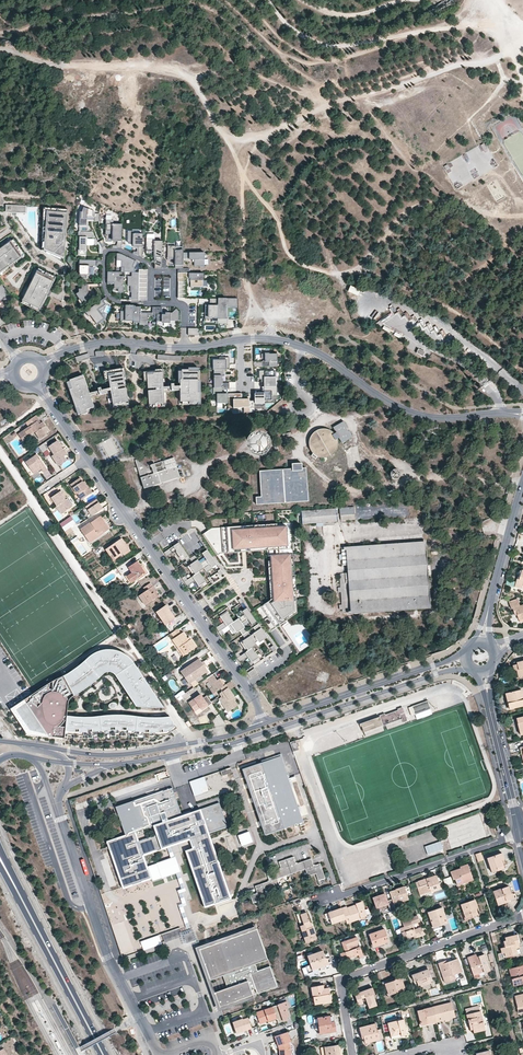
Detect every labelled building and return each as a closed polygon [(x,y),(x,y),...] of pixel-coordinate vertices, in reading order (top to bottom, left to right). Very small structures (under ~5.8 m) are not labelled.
[(485,142),(480,144),(485,153),(489,151),(485,142)] [(68,209),(43,207),(40,249),(64,263),(68,209)] [(81,215),(81,225),(85,225),(86,215),(97,216),(96,220),(99,221),(99,214),(96,213),(96,210),(85,209),(84,215),(81,215)] [(113,221),(106,221),(106,233),(114,233),(115,241),(117,241),(117,247),(121,247),(121,226),(113,226),(113,221)] [(135,231),(126,230),(126,242),(132,242),(132,246),(139,247),(139,254),(142,256),(143,234),(135,233),(135,231)] [(92,232),(77,232),(77,256),(86,256),(86,238),(95,238),(92,232)] [(103,239),(97,241),(101,253),(103,253),(101,248),(105,246),(103,239)] [(155,239),(147,239),(147,251),(153,251),(154,254),(154,256),(157,256),(157,260),(162,260),(162,242),(155,242),(155,239)] [(10,242),(0,249),(0,272),(11,264),(22,257),(10,242)] [(176,246),(169,246),(169,257),(176,257),(177,265),(183,265),(182,250),(177,250),(176,246)] [(120,253),(116,253),(115,261),(120,261),(120,266),(125,267),(125,272),(132,272),(136,272),(136,267),(132,266),(136,262),(120,253)] [(184,253),(184,259),(195,259),(194,267),(206,267),(206,253),(184,253)] [(102,260),(80,260),(80,278),(87,278),(87,266),(101,266),(102,260)] [(55,280),(38,272),(24,299),(41,308),(55,280)] [(119,292),(123,292),(123,278),(118,278),(118,272),(107,272),(107,282),(114,282),(114,289),(119,289),(119,292)] [(136,272),(132,272),(132,276),(129,276),(128,286),(132,286),(132,300),(138,300),(138,296),(138,292),(138,287),(138,283),(138,279),(138,274),(138,272),(136,272)] [(202,275),(179,274),(179,277),(191,278),(191,288),(202,289),(202,275)] [(88,295),(88,284),(81,284),(81,289),(78,289),(79,294),(76,295),(81,300),(82,299),(87,304),(91,299),(88,295)] [(350,285),(347,291),(357,295),(360,289),(350,285)] [(234,298),(216,299),(216,321),(217,324),(228,324),(228,318),(225,318),(225,306),(234,306),(234,298)] [(212,321),(216,321),(216,299),(210,299),(210,304),(214,303),(214,306),(204,306),(204,318),(212,318),(212,321)] [(103,305),(100,301),(84,313),(87,317),(89,316),(95,324),(103,319),(96,310),(103,305)] [(122,320),(134,320),(134,308),(133,306),(125,306),(125,312),(122,312),(122,320)] [(141,308),(134,308),(134,320),(134,322),(148,322),(148,317),(141,317),(141,308)] [(163,315),(161,308),(157,308),(157,321),(179,322),(179,311),(176,308),(170,315),(163,315)] [(418,348),(416,352),(422,356),(425,352),(418,348)] [(263,361),(262,366),(277,367),(277,354),(266,353),(265,361),(263,361)] [(229,369),(229,357),(219,357),(219,360),(213,360),(213,369),(214,369),(223,369),(229,369)] [(165,369),(146,371),(147,387),(155,386),(155,393),(148,394),(149,407),(167,406),(166,389),(166,384),(165,369)] [(223,375),(223,369),(214,369),(214,387),(222,387),(229,387),(229,383),(221,383),(221,375),(223,375)] [(123,370),(109,372),(112,388),(112,392),(115,405),(127,403),(125,390),(119,391),(119,385),(126,384),(123,370)] [(200,372),(182,372),(181,386),(181,390),(181,400),(199,401),(200,372)] [(261,372),(262,387),(276,387),(276,372),(261,372)] [(81,376),(67,382),(79,416),(93,411),(88,395),(88,394),(81,376)] [(222,394),(222,387),(214,387),(214,394),(218,394),(218,403),(227,403),(228,394),(222,394)] [(254,394),(254,399),(254,406),(263,405),(263,400),(272,400),(272,394),(277,394),(276,387),(264,387),(264,394),(254,394)] [(241,394),(235,394),(235,398),(235,407),(245,407),(245,412),(254,412),(254,406),(254,399),(240,399),(241,394)] [(27,436),(34,431),(39,439),(46,435),(45,433),(41,428),(45,426),(42,422),(40,423),(38,424),(36,421),(38,420),(35,415),(25,423),(28,427),(24,429),(17,434),(23,442),(29,438),(27,436)] [(333,427),(336,432),(333,433),(331,431),(329,430),(326,429),(323,429),(321,429),(318,430),(315,432),(313,433),(311,436),(309,440),(309,443),(309,446),(311,450),(313,453),(315,455),(317,456),(320,457),(322,457),(325,457),(328,457),(331,455),(333,454),(335,452),(336,449),(337,447),(338,445),(338,443),(337,440),(336,438),(339,436),(343,441),(353,435),(349,430),(348,430),(345,426),(346,425),(343,420),(333,427)] [(265,436),(263,434),(261,433),(258,432),(256,432),(253,433),(251,434),(249,435),(247,437),(246,439),(245,441),(245,444),(245,447),(245,449),(247,451),(248,453),(250,455),(252,456),(255,456),(258,457),(260,456),(262,455),(264,454),(266,452),(268,450),(269,447),(269,445),(269,442),(268,440),(267,438),(265,436)] [(62,449),(56,441),(48,447),(54,455),(51,456),(58,466),(66,461),(59,451),(62,449)] [(43,444),(38,447),(42,453),(47,450),(43,444)] [(62,449),(59,451),(66,461),(69,459),(62,449)] [(174,458),(161,462),(159,453),(135,461),(144,489),(180,477),(174,458)] [(47,470),(36,455),(25,462),(32,472),(39,467),(40,469),(43,473),(47,470)] [(310,501),(308,468),(301,468),(300,463),(291,464),(291,469),(261,471),(263,497),(258,497),(258,505),(310,501)] [(397,470),(395,470),(394,470),(392,470),(391,472),(390,473),(390,475),(390,476),(392,478),(393,479),(395,479),(396,479),(398,478),(399,476),(399,475),(399,473),(398,471),(397,470)] [(80,478),(70,485),(78,495),(79,494),(82,499),(92,492),(89,488),(87,489),(81,480),(80,478)] [(83,479),(81,480),(87,489),(89,488),(83,479)] [(67,498),(65,500),(59,492),(51,497),(57,506),(58,505),(63,513),(72,506),(67,498)] [(90,516),(102,508),(98,501),(86,509),(90,516)] [(336,509),(301,511),(302,523),(336,521),(336,509)] [(59,524),(64,531),(70,527),(75,524),(70,517),(59,524)] [(103,525),(98,518),(81,529),(89,542),(109,529),(105,524),(103,525)] [(207,531),(202,534),(216,555),(220,552),(245,550),(267,549),(267,550),(269,576),(269,578),(270,580),(271,599),(256,610),(270,630),(275,627),(297,611),(292,523),(211,528),(207,531)] [(70,527),(64,531),(67,536),(73,532),(70,527)] [(160,533),(156,527),(150,530),(154,537),(160,533)] [(130,551),(121,539),(106,549),(110,555),(112,554),(115,559),(123,554),(124,555),(130,551)] [(179,541),(166,549),(170,554),(177,550),(180,555),(183,553),(187,559),(191,558),(179,541)] [(427,566),(425,541),(343,546),(343,550),(346,549),(347,565),(347,573),(340,573),(342,612),(430,607),(428,574),(431,574),(430,565),(427,566)] [(201,565),(194,556),(191,558),(194,562),(187,566),(193,575),(187,579),(185,576),(182,578),(187,586),(194,581),(200,589),(209,583),(199,570),(203,567),(207,572),(213,567),(210,563),(213,561),(207,551),(204,553),(209,560),(201,565)] [(110,555),(109,556),(113,562),(124,555),(123,554),(115,559),(112,554),(110,555)] [(137,561),(128,567),(132,573),(127,577),(131,582),(144,573),(140,566),(137,561)] [(521,570),(518,580),(517,579),(515,587),(522,589),(522,570),(521,570)] [(144,588),(146,591),(139,596),(145,605),(156,597),(152,591),(154,590),(150,583),(144,588)] [(520,606),(517,599),(509,601),(511,609),(512,609),(514,614),(516,613),(517,615),(519,620),(522,619),(522,605),(520,606)] [(165,625),(175,618),(166,605),(156,612),(165,625)] [(234,612),(239,619),(246,614),(252,623),(256,620),(248,608),(244,611),(242,607),(234,612)] [(224,622),(216,627),(223,637),(227,634),(224,629),(228,626),(234,634),(239,630),(242,635),(247,632),(239,619),(234,623),(224,609),(218,613),(224,622)] [(264,636),(257,626),(255,627),(257,631),(250,636),(247,632),(242,635),(245,639),(241,642),(247,651),(240,655),(239,653),(236,654),(241,661),(249,656),(254,663),(259,660),(250,645),(264,636)] [(182,632),(180,634),(177,629),(169,634),(170,636),(172,635),(174,638),(172,639),(178,648),(184,655),(196,647),(190,638),(188,640),(186,638),(182,632)] [(71,673),(63,676),(74,696),(94,682),(100,677),(102,674),(106,672),(111,673),(114,674),(136,706),(162,708),(129,657),(122,653),(117,651),(112,651),(106,651),(99,651),(95,653),(90,657),(85,660),(80,666),(74,670),(71,673)] [(201,662),(198,658),(184,668),(180,671),(188,684),(193,680),(207,671),(204,667),(201,662)] [(254,668),(247,673),(251,678),(258,674),(254,668)] [(218,679),(217,680),(213,674),(206,678),(212,687),(210,689),(215,698),(220,695),(217,690),(223,686),(218,679)] [(56,679),(25,699),(47,735),(48,737),(64,739),(66,731),(67,717),(67,708),(68,702),(70,699),(74,696),(63,676),(56,679)] [(235,686),(231,680),(225,684),(229,691),(235,686)] [(220,698),(223,703),(222,704),(225,708),(227,707),(230,710),(238,705),(232,698),(234,697),(229,691),(225,684),(223,686),(217,690),(220,695),(215,698),(216,699),(218,699),(220,698)] [(183,690),(175,694),(181,707),(188,703),(186,699),(191,697),(188,692),(185,694),(183,690)] [(515,696),(507,698),(508,703),(509,709),(522,706),(522,699),(521,690),(514,691),(515,696)] [(211,702),(206,696),(203,698),(200,695),(188,703),(195,712),(200,708),(201,709),(206,706),(207,707),(212,703),(211,702)] [(26,733),(47,735),(25,699),(10,709),(26,733)] [(430,709),(428,700),(411,706),(414,714),(430,709)] [(407,721),(403,708),(360,722),(365,737),(383,731),(383,729),(385,728),(386,730),(403,724),(403,722),(407,721)] [(82,718),(67,717),(66,731),(75,731),(75,729),(79,729),(79,732),(88,732),(88,729),(92,729),(92,732),(111,730),(111,727),(115,727),(116,730),(121,730),(121,727),(127,727),(126,730),(133,731),(145,732),(145,730),(149,729),(150,733),(158,732),(158,729),(162,729),(163,732),(167,732),(175,726),(168,718),(160,718),(146,718),(132,716),(122,715),(113,716),(101,716),(92,717),(82,718)] [(214,725),(222,724),(221,716),(213,717),(214,725)] [(280,757),(242,769),(265,834),(302,822),(280,757)] [(193,780),(200,800),(233,789),(228,776),(222,778),(220,771),(193,780)] [(143,855),(167,847),(163,837),(181,831),(184,841),(189,839),(192,848),(185,851),(192,872),(204,907),(230,899),(222,873),(211,841),(201,845),(198,836),(208,833),(227,826),(219,803),(181,816),(172,788),(116,806),(125,835),(106,841),(108,846),(109,848),(122,888),(151,878),(143,855)] [(163,837),(167,847),(184,841),(181,831),(163,837)] [(198,836),(201,845),(211,841),(208,833),(198,836)] [(440,841),(424,846),(427,854),(443,849),(440,841)] [(503,858),(502,853),(487,859),(492,872),(497,871),(496,868),(503,866),(501,861),(503,860),(502,859),(503,858)] [(305,869),(303,861),(296,864),(293,857),(286,859),(291,874),(305,869)] [(286,859),(279,862),(281,869),(275,871),(278,878),(291,874),(286,859)] [(305,869),(308,876),(315,873),(318,880),(325,878),(319,864),(313,866),(310,859),(303,861),(305,869)] [(467,865),(460,867),(460,868),(450,872),(453,879),(455,879),(457,885),(473,880),(467,865)] [(267,898),(264,891),(280,886),(278,878),(275,871),(267,873),(269,881),(254,887),(257,893),(255,894),(250,896),(252,903),(267,898)] [(440,888),(436,875),(418,882),(420,887),(423,894),(430,892),(440,888)] [(452,883),(450,877),(443,879),(445,885),(452,883)] [(395,890),(389,892),(392,900),(394,905),(409,899),(404,886),(398,889),(399,893),(396,893),(395,890)] [(511,894),(508,886),(493,892),(498,905),(503,903),(503,902),(509,899),(513,898),(512,893),(511,894)] [(420,887),(417,888),(420,897),(431,894),(430,892),(423,894),(420,887)] [(387,901),(385,894),(379,896),(380,897),(378,898),(377,897),(373,898),(377,908),(388,904),(391,912),(396,910),(394,905),(392,900),(387,901)] [(477,907),(474,900),(461,904),(466,919),(477,915),(475,909),(475,907),(477,907)] [(345,919),(347,923),(366,916),(361,902),(355,904),(355,905),(356,908),(348,911),(347,908),(346,907),(341,908),(345,919)] [(328,913),(332,924),(345,919),(341,908),(336,910),(337,911),(333,912),(333,911),(328,913)] [(447,923),(442,908),(428,913),(433,928),(441,925),(447,923)] [(309,923),(306,913),(297,916),(304,938),(306,943),(316,939),(312,927),(310,928),(309,923)] [(419,922),(417,916),(401,921),(403,927),(405,931),(401,932),(403,939),(413,936),(412,935),(415,934),(416,937),(423,934),(421,928),(414,930),(412,924),(419,922)] [(237,934),(238,937),(257,931),(256,928),(237,934)] [(180,936),(178,929),(162,935),(164,942),(180,936)] [(389,941),(384,929),(369,934),(372,944),(372,945),(382,942),(383,944),(384,943),(389,941)] [(219,944),(200,951),(211,982),(223,977),(227,989),(215,993),(220,1009),(253,997),(252,991),(256,990),(258,995),(278,988),(270,967),(257,972),(255,965),(268,961),(257,931),(238,937),(237,934),(237,933),(218,940),(218,941),(219,944)] [(519,944),(517,935),(505,938),(505,941),(503,941),(504,947),(503,947),(506,957),(514,955),(513,952),(516,952),(514,945),(518,944),(519,944)] [(357,944),(359,943),(356,937),(342,942),(345,952),(340,954),(342,960),(351,957),(351,955),(353,954),(353,956),(358,955),(359,957),(363,956),(360,947),(358,948),(357,944)] [(254,1000),(253,997),(220,1009),(215,993),(211,982),(200,951),(219,944),(218,941),(196,949),(210,990),(218,1012),(254,1000)] [(325,958),(322,951),(307,956),(310,965),(312,970),(329,964),(326,958),(325,958)] [(487,964),(484,955),(477,957),(472,959),(471,956),(468,958),(474,975),(484,972),(489,970),(487,964)] [(461,972),(457,959),(446,963),(444,963),(443,961),(438,963),(445,983),(455,979),(454,974),(461,972)] [(519,967),(511,969),(509,969),(511,974),(514,985),(519,984),(522,983),(522,966),(519,967)] [(432,981),(428,969),(420,972),(411,975),(414,981),(416,980),(418,986),(420,985),(430,981),(432,981)] [(511,974),(509,974),(512,987),(519,986),(519,984),(514,985),(511,974)] [(394,978),(394,980),(385,984),(389,995),(395,993),(405,990),(400,976),(394,978)] [(394,978),(393,978),(382,982),(388,998),(395,995),(395,993),(389,995),(385,984),(394,980),(394,978)] [(323,989),(323,985),(311,987),(313,1001),(318,1000),(319,1004),(331,1002),(329,994),(324,995),(323,989)] [(374,993),(372,988),(354,994),(358,1004),(366,1002),(368,1005),(375,1002),(373,994),(374,993)] [(374,993),(373,994),(375,1002),(368,1005),(369,1008),(378,1004),(374,993)] [(514,996),(519,1013),(522,1012),(522,994),(514,996)] [(287,1001),(272,1006),(278,1020),(279,1022),(289,1018),(286,1011),(291,1009),(287,1001)] [(454,1017),(451,1003),(432,1007),(435,1019),(436,1022),(445,1019),(449,1018),(454,1017)] [(272,1006),(256,1013),(260,1023),(270,1019),(272,1022),(278,1020),(272,1006)] [(435,1019),(432,1007),(417,1011),(421,1025),(431,1023),(431,1020),(435,1019)] [(484,1028),(480,1011),(466,1014),(469,1026),(472,1025),(473,1030),(484,1028)] [(331,1022),(330,1016),(317,1018),(318,1027),(321,1027),(322,1033),(335,1031),(334,1021),(331,1022)] [(248,1018),(233,1022),(236,1032),(251,1027),(248,1018)] [(405,1027),(403,1019),(390,1023),(391,1029),(389,1029),(391,1036),(400,1034),(401,1036),(407,1035),(405,1029),(405,1027)] [(378,1036),(375,1024),(359,1028),(361,1036),(363,1035),(364,1039),(365,1043),(370,1042),(369,1038),(378,1036)] [(296,1028),(288,1032),(291,1038),(299,1035),(296,1028)] [(275,1036),(280,1050),(280,1054),(289,1054),(289,1046),(287,1043),(290,1041),(288,1032),(275,1036)] [(338,1045),(324,1047),(326,1054),(340,1054),(338,1045)]
